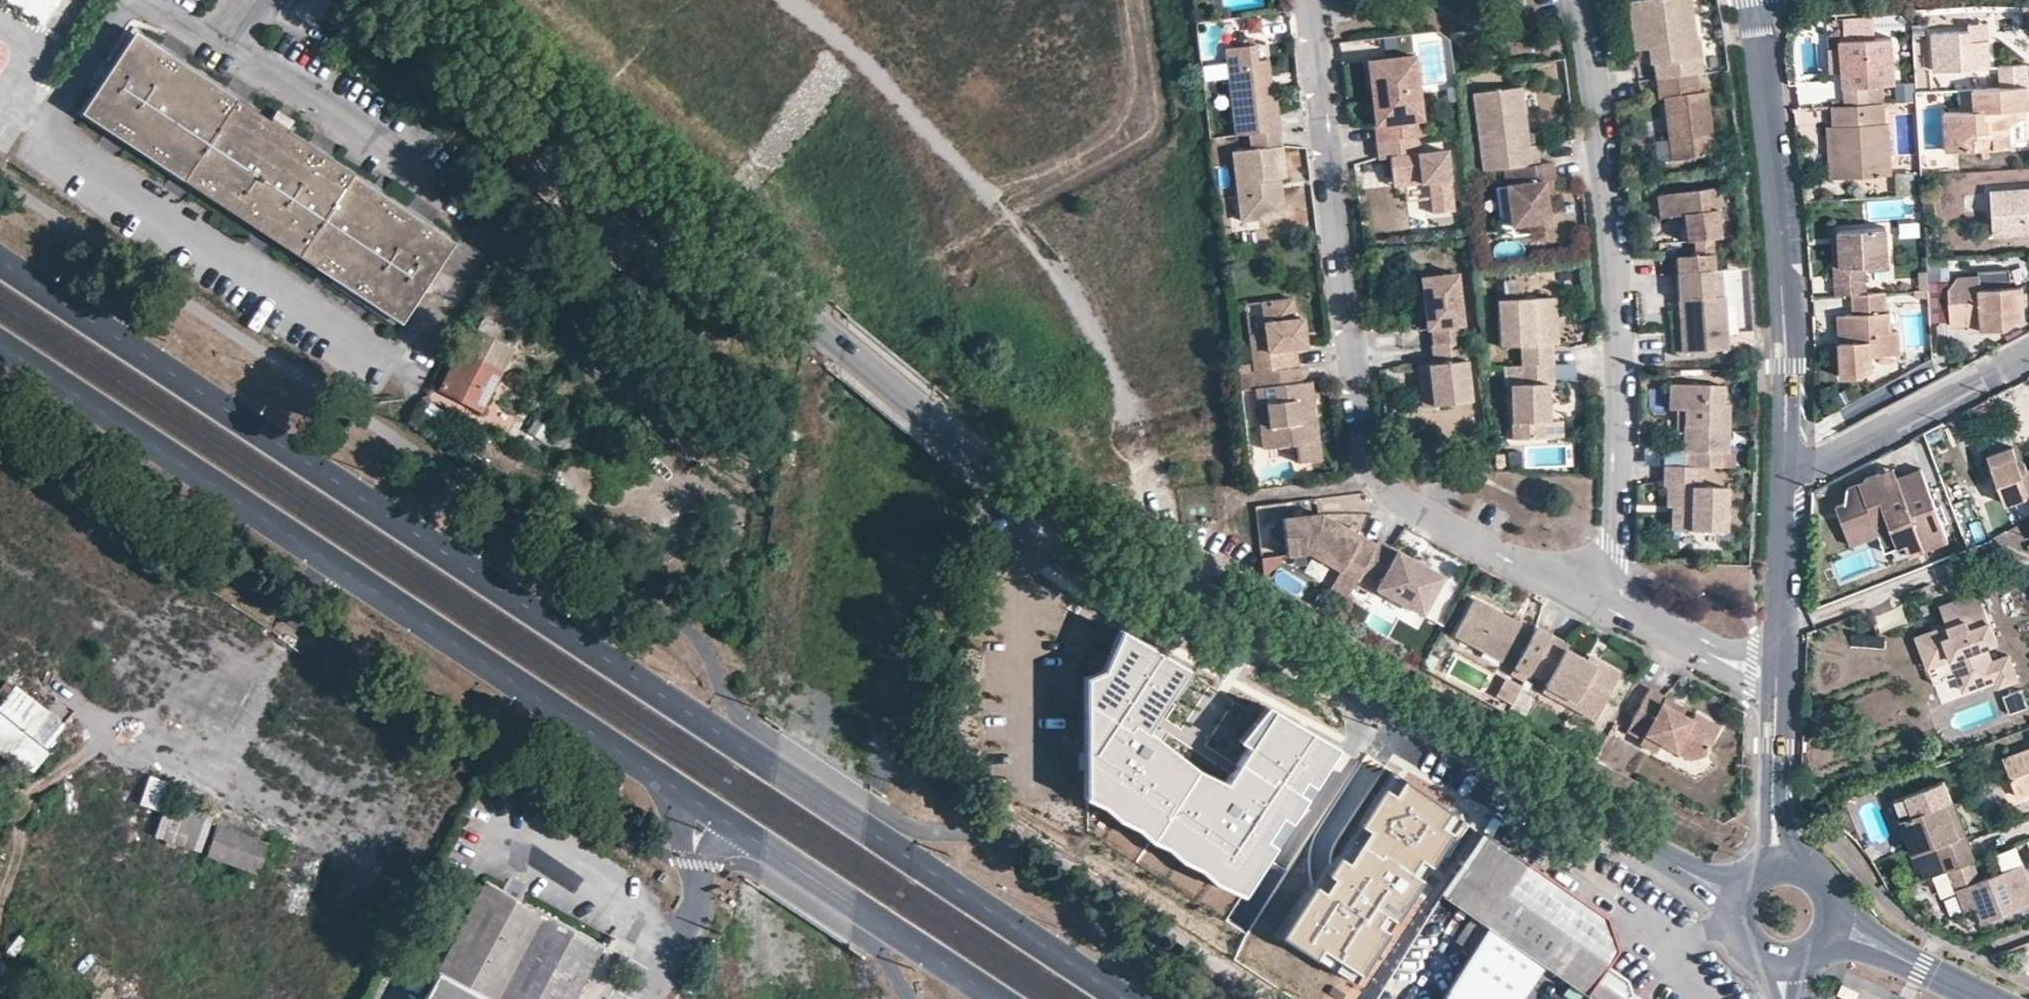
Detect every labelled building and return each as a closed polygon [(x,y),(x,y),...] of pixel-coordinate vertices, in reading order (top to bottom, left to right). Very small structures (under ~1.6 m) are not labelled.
[(1656,77),(1692,72),(1697,72),(1693,38),(1695,38),(1690,0),(1628,0),(1632,27),(1644,25),(1647,47),(1648,47),(1650,62),(1654,62),(1656,77)] [(1874,18),(1845,20),(1846,42),(1876,40),(1874,18)] [(1647,47),(1644,25),(1632,27),(1634,49),(1647,47)] [(1985,26),(1969,26),(1970,33),(1970,43),(1987,43),(1985,26)] [(1829,34),(1830,50),(1842,49),(1842,42),(1841,33),(1829,34)] [(1988,70),(1987,43),(1970,43),(1970,33),(1933,36),(1936,73),(1988,70)] [(136,34),(85,112),(399,318),(449,240),(136,34)] [(1893,39),(1876,40),(1846,42),(1842,42),(1842,49),(1830,50),(1832,74),(1844,73),(1846,107),(1868,105),(1867,87),(1896,85),(1893,39)] [(1255,58),(1254,43),(1246,43),(1224,46),(1235,134),(1249,132),(1279,129),(1274,85),(1260,87),(1256,87),(1254,76),(1259,75),(1269,74),(1267,57),(1255,58)] [(1424,134),(1414,52),(1372,58),(1374,79),(1376,93),(1383,92),(1383,101),(1386,122),(1375,123),(1377,140),(1378,140),(1421,135),(1424,134)] [(1202,67),(1203,82),(1226,81),(1225,66),(1202,67)] [(2028,87),(2028,84),(2028,67),(2000,68),(2001,88),(2028,87)] [(438,69),(427,81),(545,201),(560,184),(536,161),(538,157),(521,142),(518,146),(438,69)] [(1656,77),(1653,78),(1656,97),(1661,97),(1665,130),(1670,129),(1674,158),(1710,153),(1702,91),(1694,92),(1692,72),(1656,77)] [(1896,87),(1897,102),(1915,100),(1914,85),(1896,87)] [(1503,166),(1538,161),(1537,143),(1529,144),(1527,127),(1522,127),(1521,118),(1526,113),(1524,86),(1475,91),(1482,168),(1503,166)] [(2001,88),(1973,90),(1974,110),(1946,113),(1947,150),(1976,149),(1976,136),(1994,135),(1994,148),(2011,147),(2010,122),(2008,110),(2018,110),(2028,109),(2028,87),(2001,88)] [(1383,101),(1383,92),(1376,93),(1371,94),(1375,123),(1386,122),(1383,101)] [(1881,127),(1880,104),(1868,105),(1846,107),(1831,108),(1833,130),(1836,179),(1891,175),(1888,126),(1881,127)] [(2008,110),(2010,122),(2019,122),(2018,110),(2008,110)] [(1284,176),(1279,129),(1249,132),(1251,147),(1231,150),(1239,219),(1275,215),(1271,178),(1278,177),(1284,176)] [(1669,159),(1674,158),(1670,129),(1665,130),(1669,159)] [(1836,179),(1833,130),(1824,130),(1827,179),(1836,179)] [(1421,135),(1378,140),(1381,156),(1391,155),(1394,174),(1404,173),(1405,183),(1428,181),(1430,197),(1432,212),(1454,210),(1446,147),(1423,150),(1421,135)] [(1976,136),(1976,149),(1994,148),(1994,135),(1976,136)] [(1538,161),(1503,166),(1505,184),(1510,225),(1528,223),(1547,220),(1545,197),(1543,181),(1551,180),(1554,180),(1552,160),(1538,161)] [(1395,185),(1405,183),(1404,173),(1394,174),(1395,185)] [(1282,214),(1278,177),(1271,178),(1275,215),(1282,214)] [(1551,180),(1543,181),(1545,197),(1553,196),(1551,180)] [(1686,239),(1694,238),(1709,238),(1716,238),(1716,209),(1705,210),(1704,188),(1661,190),(1663,212),(1685,211),(1685,217),(1686,239)] [(1994,191),(1996,212),(2006,212),(2007,233),(2028,232),(2028,189),(1994,191)] [(582,238),(613,266),(624,251),(645,266),(658,250),(589,200),(578,215),(591,226),(582,238)] [(2006,212),(1996,212),(1997,233),(2007,233),(2006,212)] [(1841,263),(1835,263),(1838,295),(1853,294),(1868,293),(1866,264),(1889,262),(1886,226),(1840,229),(1841,263)] [(1833,229),(1835,263),(1841,263),(1840,229),(1833,229)] [(1695,254),(1710,253),(1709,238),(1694,238),(1695,254)] [(1677,271),(1711,269),(1710,253),(1695,254),(1676,255),(1677,271)] [(1929,265),(1930,282),(1950,281),(1949,264),(1929,265)] [(1718,295),(1716,268),(1711,269),(1677,271),(1683,350),(1725,347),(1720,294),(1718,295)] [(1429,327),(1432,343),(1464,339),(1465,339),(1456,269),(1418,275),(1426,328),(1429,327)] [(2013,274),(1986,276),(1986,290),(2013,287),(2013,274)] [(1986,276),(1962,277),(1951,286),(1952,323),(1970,322),(1984,322),(1984,330),(2007,328),(2028,318),(2028,286),(2013,287),(1986,290),(1986,276)] [(1952,323),(1951,286),(1930,288),(1932,324),(1952,323)] [(1886,310),(1887,291),(1868,293),(1853,294),(1853,312),(1847,312),(1847,340),(1840,340),(1842,374),(1863,373),(1874,367),(1873,354),(1901,352),(1900,329),(1892,330),(1891,310),(1886,310)] [(1549,294),(1497,296),(1498,343),(1519,342),(1520,363),(1521,362),(1552,361),(1551,341),(1557,341),(1557,320),(1550,321),(1549,294)] [(1557,320),(1556,294),(1549,294),(1550,321),(1557,320)] [(1294,316),(1292,295),(1261,299),(1264,330),(1248,332),(1253,369),(1298,364),(1296,346),(1300,346),(1299,335),(1304,334),(1302,315),(1294,316)] [(1847,340),(1847,312),(1839,313),(1840,340),(1847,340)] [(1984,322),(1970,322),(1971,331),(1984,330),(1984,322)] [(511,350),(470,327),(439,386),(480,408),(511,350)] [(1730,333),(1730,348),(1752,349),(1753,333),(1730,333)] [(1432,343),(1431,343),(1433,362),(1427,363),(1432,403),(1472,398),(1464,339),(1432,343)] [(1552,361),(1521,362),(1523,384),(1512,384),(1515,439),(1545,437),(1544,422),(1544,411),(1549,410),(1548,382),(1553,382),(1552,361)] [(1432,403),(1427,363),(1417,364),(1422,405),(1432,403)] [(1307,407),(1303,380),(1301,380),(1299,364),(1298,364),(1253,369),(1255,386),(1264,385),(1273,384),(1275,400),(1266,401),(1269,423),(1260,424),(1262,446),(1295,442),(1297,460),(1320,457),(1314,406),(1307,407)] [(1574,366),(1555,366),(1555,380),(1574,380),(1574,366)] [(1314,406),(1311,379),(1303,380),(1307,407),(1314,406)] [(1678,404),(1679,381),(1671,381),(1670,404),(1678,404)] [(1701,464),(1720,465),(1720,447),(1729,447),(1730,402),(1725,402),(1726,383),(1679,381),(1678,404),(1685,404),(1684,420),(1697,420),(1697,427),(1684,427),(1684,446),(1690,446),(1696,446),(1695,464),(1701,464)] [(1266,401),(1264,385),(1255,386),(1260,424),(1269,423),(1266,401)] [(2016,442),(2009,421),(1983,430),(1991,451),(2016,442)] [(902,447),(891,438),(881,449),(893,459),(902,447)] [(2024,467),(2016,442),(1991,451),(2003,489),(2026,481),(2028,489),(2028,465),(2024,467)] [(1699,485),(1701,464),(1695,464),(1689,464),(1665,463),(1664,482),(1666,482),(1665,504),(1669,504),(1679,504),(1677,527),(1722,528),(1724,486),(1699,485)] [(1948,540),(1920,465),(1896,475),(1882,480),(1878,471),(1863,476),(1864,478),(1846,485),(1844,500),(1835,503),(1845,529),(1873,519),(1875,524),(1888,520),(1897,545),(1905,542),(1910,554),(1948,540)] [(1896,475),(1892,465),(1878,471),(1882,480),(1896,475)] [(2028,489),(2026,481),(2003,489),(2006,497),(2028,489)] [(1677,527),(1679,504),(1669,504),(1668,526),(1677,527)] [(1375,543),(1319,512),(1281,517),(1285,554),(1306,551),(1340,567),(1335,575),(1352,585),(1360,571),(1375,543)] [(1878,533),(1875,524),(1873,519),(1845,529),(1850,543),(1878,533)] [(1897,545),(1888,520),(1875,524),(1878,533),(1885,550),(1897,545)] [(1375,543),(1360,571),(1379,582),(1376,588),(1424,613),(1444,574),(1420,561),(1418,565),(1412,562),(1414,558),(1377,538),(1375,543)] [(1352,585),(1335,575),(1330,585),(1347,594),(1352,585)] [(1984,644),(1996,640),(1978,590),(1937,604),(1938,605),(1945,624),(1947,630),(1932,636),(1930,629),(1915,635),(1926,665),(1950,657),(1956,674),(1971,668),(1989,662),(1995,677),(1996,680),(1998,685),(2016,678),(2007,654),(1990,660),(1984,644)] [(1515,660),(1530,668),(1549,633),(1535,625),(1532,629),(1521,623),(1520,623),(1512,619),(1511,618),(1475,599),(1456,634),(1513,665),(1515,660)] [(1520,623),(1521,623),(1523,619),(1515,614),(1511,618),(1512,619),(1520,623)] [(1947,630),(1945,624),(1930,629),(1932,636),(1947,630)] [(1185,669),(1119,631),(1102,671),(1087,678),(1086,799),(1238,896),(1339,748),(1267,708),(1238,741),(1248,747),(1224,782),(1196,769),(1144,729),(1185,669)] [(1530,668),(1529,670),(1546,679),(1544,683),(1574,700),(1570,707),(1593,720),(1619,672),(1597,660),(1594,665),(1585,660),(1564,648),(1567,643),(1549,633),(1530,668)] [(1594,665),(1597,660),(1588,655),(1585,660),(1594,665)] [(1995,677),(1989,662),(1971,668),(1977,683),(1995,677)] [(1526,712),(1536,690),(1505,676),(1495,698),(1526,712)] [(1541,690),(1570,707),(1574,700),(1544,683),(1541,690)] [(0,704),(0,754),(31,776),(67,725),(12,686),(0,704)] [(1666,697),(1649,688),(1627,727),(1643,736),(1640,740),(1658,750),(1662,741),(1692,758),(1704,755),(1719,727),(1695,713),(1692,719),(1681,713),(1662,702),(1666,697)] [(2027,708),(2020,690),(2002,697),(2008,715),(2027,708)] [(1684,707),(1666,697),(1662,702),(1681,713),(1684,707)] [(2004,756),(2019,794),(2028,790),(2028,746),(2004,756)] [(202,853),(210,815),(189,811),(194,789),(146,779),(140,808),(161,812),(154,843),(202,853)] [(1460,820),(1402,781),(1393,794),(1382,787),(1283,934),(1357,981),(1460,820)] [(1951,800),(1944,781),(1895,800),(1902,819),(1945,803),(1951,800)] [(1957,835),(1964,832),(1951,800),(1945,803),(1957,835)] [(1975,860),(1964,832),(1957,835),(1945,803),(1902,819),(1915,852),(1936,844),(1946,871),(1948,871),(1974,861),(1975,860)] [(215,826),(205,860),(258,876),(269,843),(215,826)] [(1492,837),(1484,833),(1443,895),(1489,927),(1442,998),(1520,998),(1544,965),(1592,998),(1625,998),(1630,992),(1627,978),(1607,964),(1617,948),(1605,916),(1492,837)] [(1974,861),(1948,871),(1955,890),(1963,887),(1971,907),(1977,905),(1984,922),(2028,904),(2028,876),(2024,863),(1981,880),(1974,861)] [(485,881),(437,971),(491,998),(498,998),(544,912),(485,881)] [(1963,887),(1955,890),(1963,910),(1971,907),(1963,887)] [(544,912),(498,998),(572,998),(577,990),(602,942),(544,912)] [(1473,951),(1486,931),(1469,921),(1457,940),(1473,951)] [(602,942),(577,990),(595,998),(602,998),(626,955),(602,942)] [(437,982),(428,998),(468,998),(437,982)]
